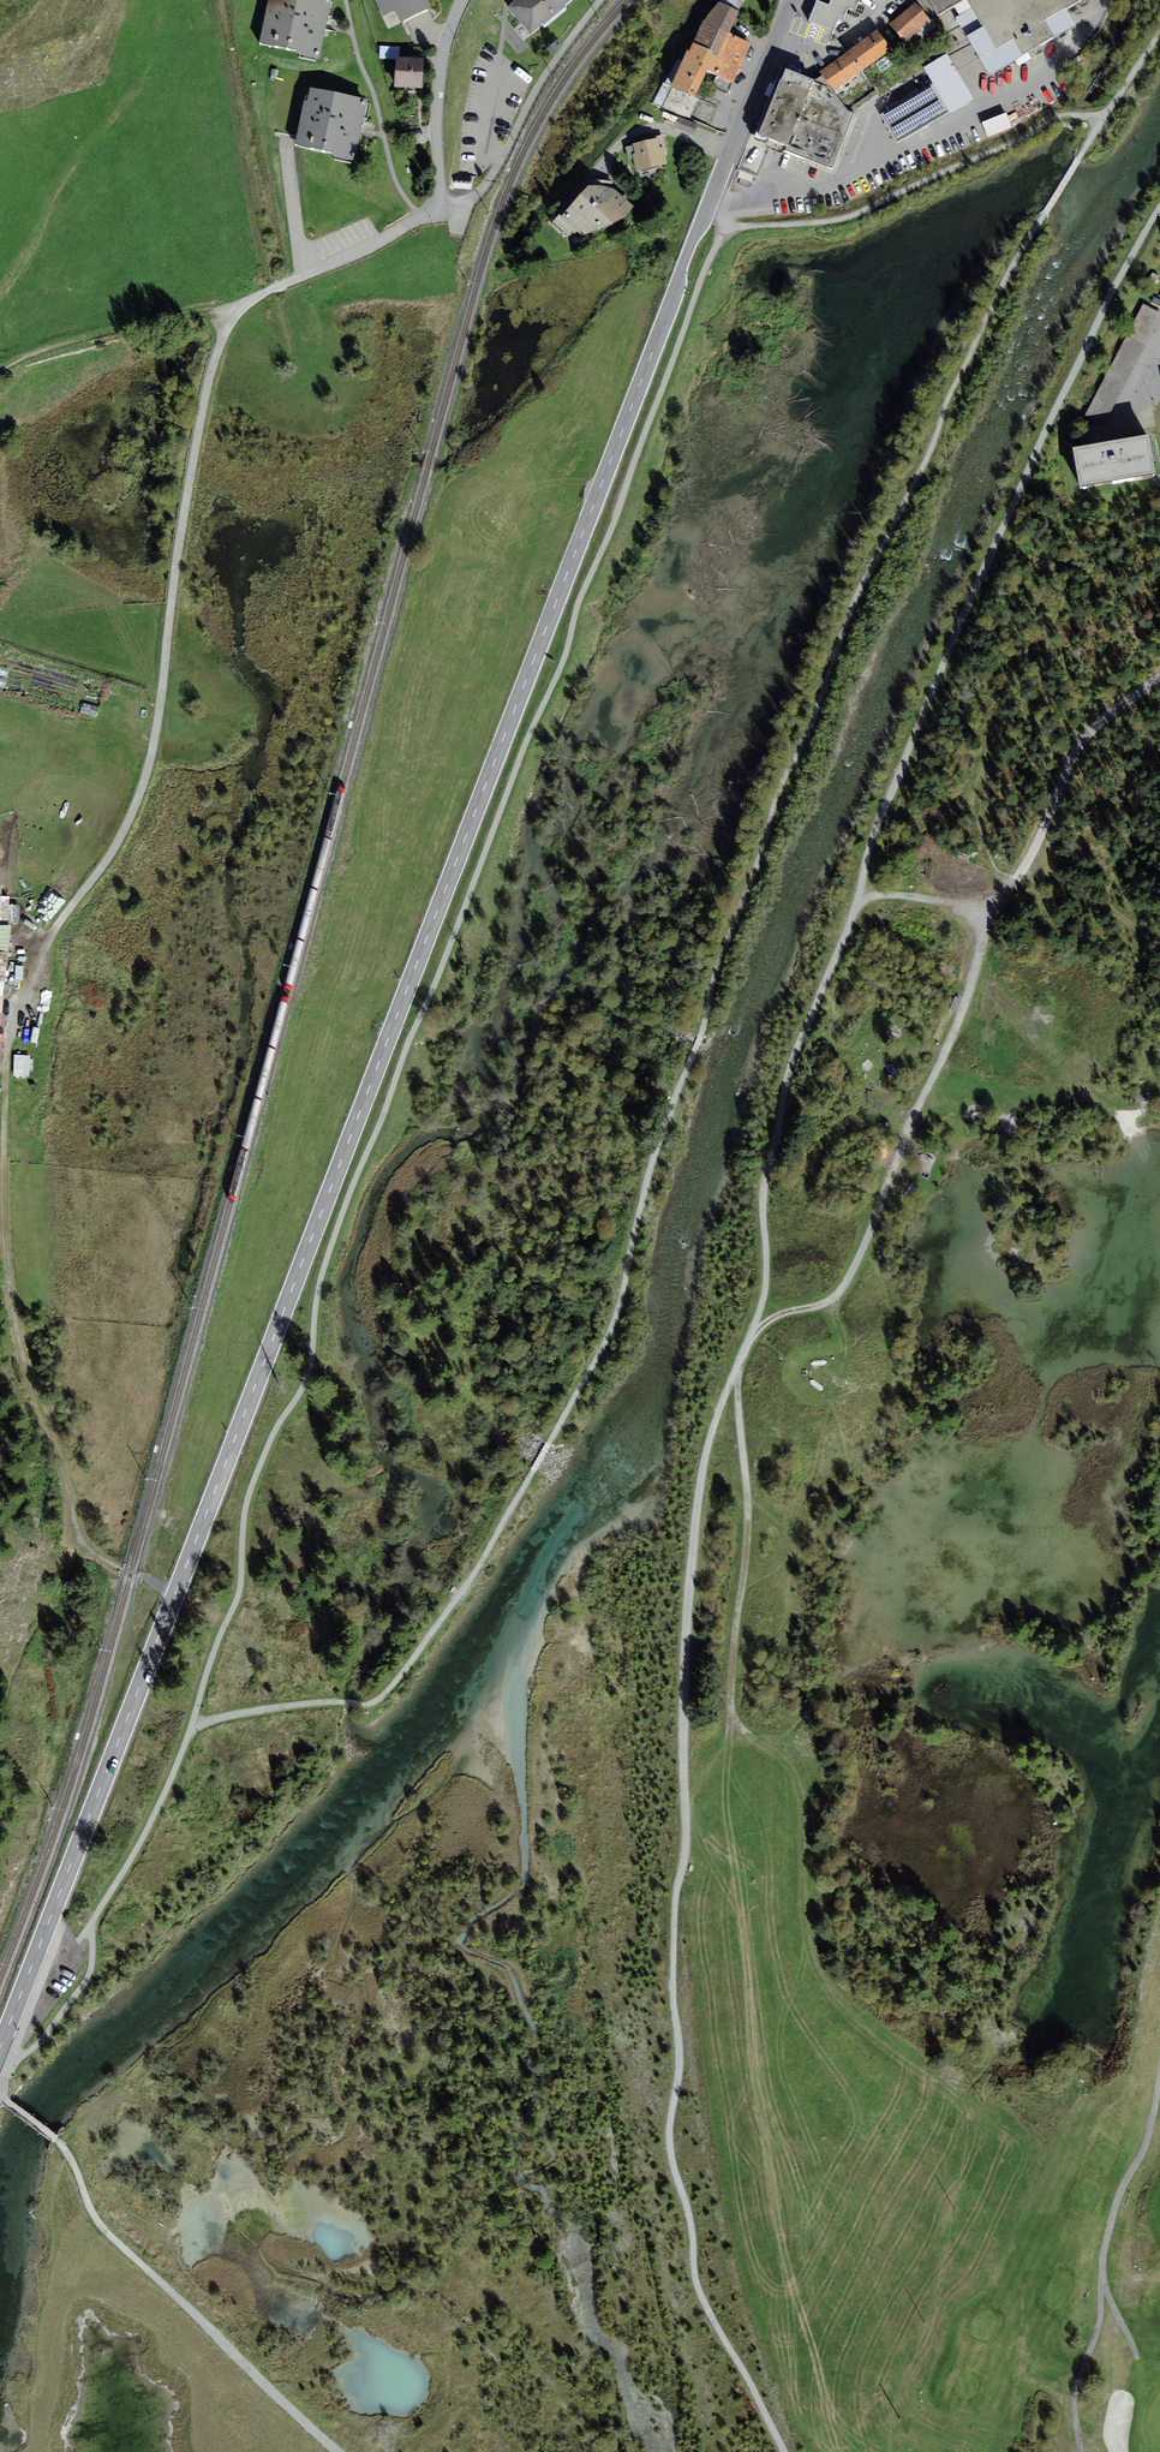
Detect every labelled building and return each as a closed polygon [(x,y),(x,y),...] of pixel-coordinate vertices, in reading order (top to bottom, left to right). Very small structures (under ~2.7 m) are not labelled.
[(296,54),(320,59),(326,26),(332,0),(267,0),(259,42),(297,50),(296,54)] [(383,16),(395,10),(401,22),(431,7),(427,0),(375,0),(383,16)] [(507,7),(531,34),(570,0),(515,0),(507,7)] [(692,42),(714,52),(707,69),(733,82),(751,43),(729,32),(744,0),(720,0),(702,21),(692,42)] [(809,21),(834,29),(838,18),(843,20),(848,6),(856,9),(859,0),(831,0),(829,5),(817,1),(809,21)] [(937,16),(949,9),(989,76),(1076,26),(1066,9),(1081,0),(928,0),(937,16)] [(916,2),(889,24),(905,43),(931,21),(916,2)] [(877,30),(848,51),(862,71),(891,50),(877,30)] [(695,97),(707,69),(714,52),(692,42),(689,50),(686,50),(682,61),(678,59),(654,103),(690,119),(698,98),(695,97)] [(876,91),(862,71),(848,51),(820,71),(823,75),(849,111),(876,91)] [(973,99),(946,53),(923,67),(933,84),(950,112),(973,99)] [(397,56),(394,87),(422,89),(424,59),(397,56)] [(814,80),(785,68),(759,134),(788,145),(814,80)] [(823,75),(814,80),(788,145),(787,150),(832,168),(854,113),(849,111),(823,75)] [(950,112),(933,84),(881,115),(898,143),(950,112)] [(333,151),(332,156),(355,161),(361,131),(368,99),(310,87),(307,100),(304,100),(295,144),(333,151)] [(1006,113),(983,122),(989,136),(1011,127),(1006,113)] [(698,124),(678,117),(674,128),(694,136),(698,124)] [(654,139),(625,146),(629,161),(633,160),(636,171),(667,164),(665,152),(667,152),(663,135),(653,137),(654,139)] [(474,177),(455,176),(454,188),(473,189),(474,177)] [(589,180),(589,185),(568,209),(565,208),(553,223),(570,235),(578,231),(582,236),(626,217),(634,206),(613,188),(613,181),(589,180)] [(1159,276),(1152,273),(1148,282),(1155,285),(1159,276)] [(1159,320),(1159,313),(1143,304),(1084,415),(1105,425),(1159,320)] [(1079,486),(1155,473),(1149,434),(1072,447),(1079,486)] [(0,897),(0,954),(8,954),(10,925),(8,924),(10,898),(0,897)] [(31,1055),(14,1055),(13,1076),(30,1076),(31,1055)]
